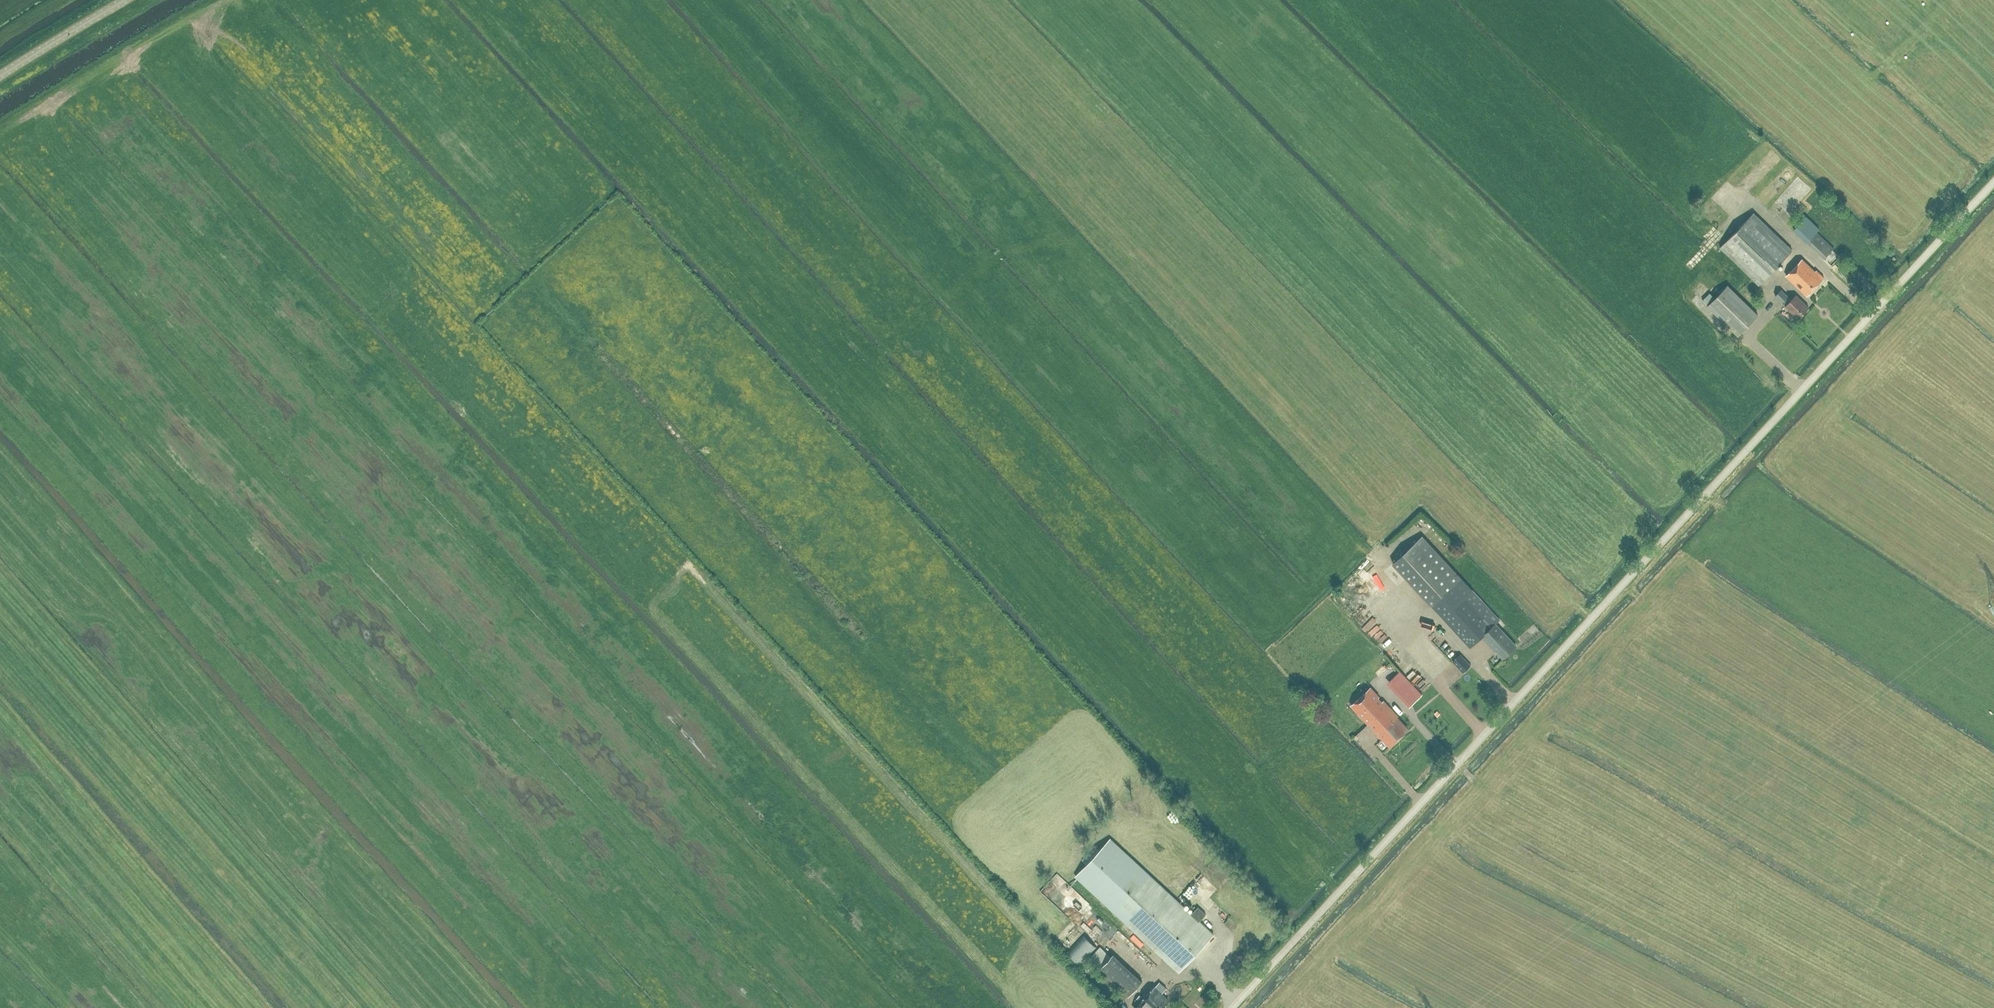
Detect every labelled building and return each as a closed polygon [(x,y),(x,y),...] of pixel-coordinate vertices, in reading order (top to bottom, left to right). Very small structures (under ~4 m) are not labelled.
[(1759,284),(1771,271),(1792,249),(1753,212),(1719,247),(1759,284)] [(1790,215),(1783,223),(1794,232),(1801,225),(1790,215)] [(1824,258),(1834,247),(1816,230),(1806,240),(1824,258)] [(1801,259),(1787,276),(1806,295),(1824,277),(1816,270),(1815,271),(1802,258),(1801,259)] [(1850,265),(1845,270),(1856,281),(1861,277),(1850,265)] [(1739,335),(1758,314),(1728,285),(1708,305),(1739,335)] [(1791,298),(1782,289),(1776,295),(1786,305),(1798,317),(1809,306),(1796,293),(1791,298)] [(1747,302),(1751,297),(1743,290),(1739,294),(1747,302)] [(1470,646),(1484,633),(1495,623),(1500,618),(1422,534),(1393,561),(1470,646)] [(1362,570),(1369,563),(1364,559),(1358,566),(1362,570)] [(1371,639),(1382,628),(1374,621),(1364,631),(1371,639)] [(1503,657),(1516,645),(1500,628),(1495,623),(1484,633),(1490,640),(1487,642),(1493,648),(1494,647),(1503,657)] [(1463,672),(1471,664),(1461,653),(1453,661),(1463,672)] [(1406,674),(1414,682),(1421,675),(1413,667),(1406,674)] [(1409,704),(1422,694),(1400,670),(1388,681),(1409,704)] [(1387,705),(1370,686),(1351,704),(1368,722),(1387,705)] [(1397,716),(1387,705),(1368,722),(1368,723),(1369,722),(1373,727),(1372,728),(1378,734),(1379,734),(1390,745),(1408,728),(1397,716)] [(1075,875),(1105,902),(1179,970),(1213,934),(1199,921),(1205,913),(1198,906),(1191,913),(1139,865),(1110,838),(1075,875)] [(1055,872),(1038,890),(1073,924),(1081,915),(1085,919),(1089,914),(1084,908),(1088,904),(1055,872)] [(1251,930),(1255,934),(1262,927),(1258,923),(1251,930)] [(1144,979),(1112,952),(1099,968),(1130,995),(1144,979)] [(1168,1000),(1154,986),(1141,999),(1151,1007),(1161,1007),(1168,1000)]
